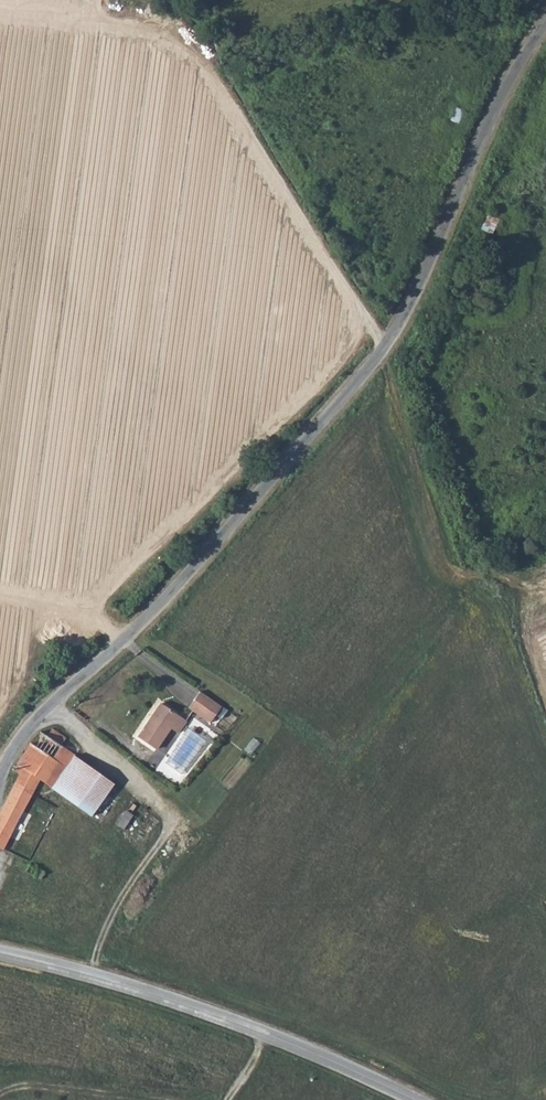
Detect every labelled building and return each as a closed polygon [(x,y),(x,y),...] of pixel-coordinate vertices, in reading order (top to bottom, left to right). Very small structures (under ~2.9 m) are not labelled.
[(200,692),(189,709),(211,723),(222,707),(200,692)] [(137,736),(157,748),(171,729),(175,731),(184,717),(159,702),(137,736)] [(0,814),(0,848),(13,855),(26,826),(19,821),(40,781),(52,787),(74,756),(40,732),(31,746),(29,745),(14,769),(19,774),(0,814)] [(115,785),(74,756),(52,787),(93,817),(115,785)]
